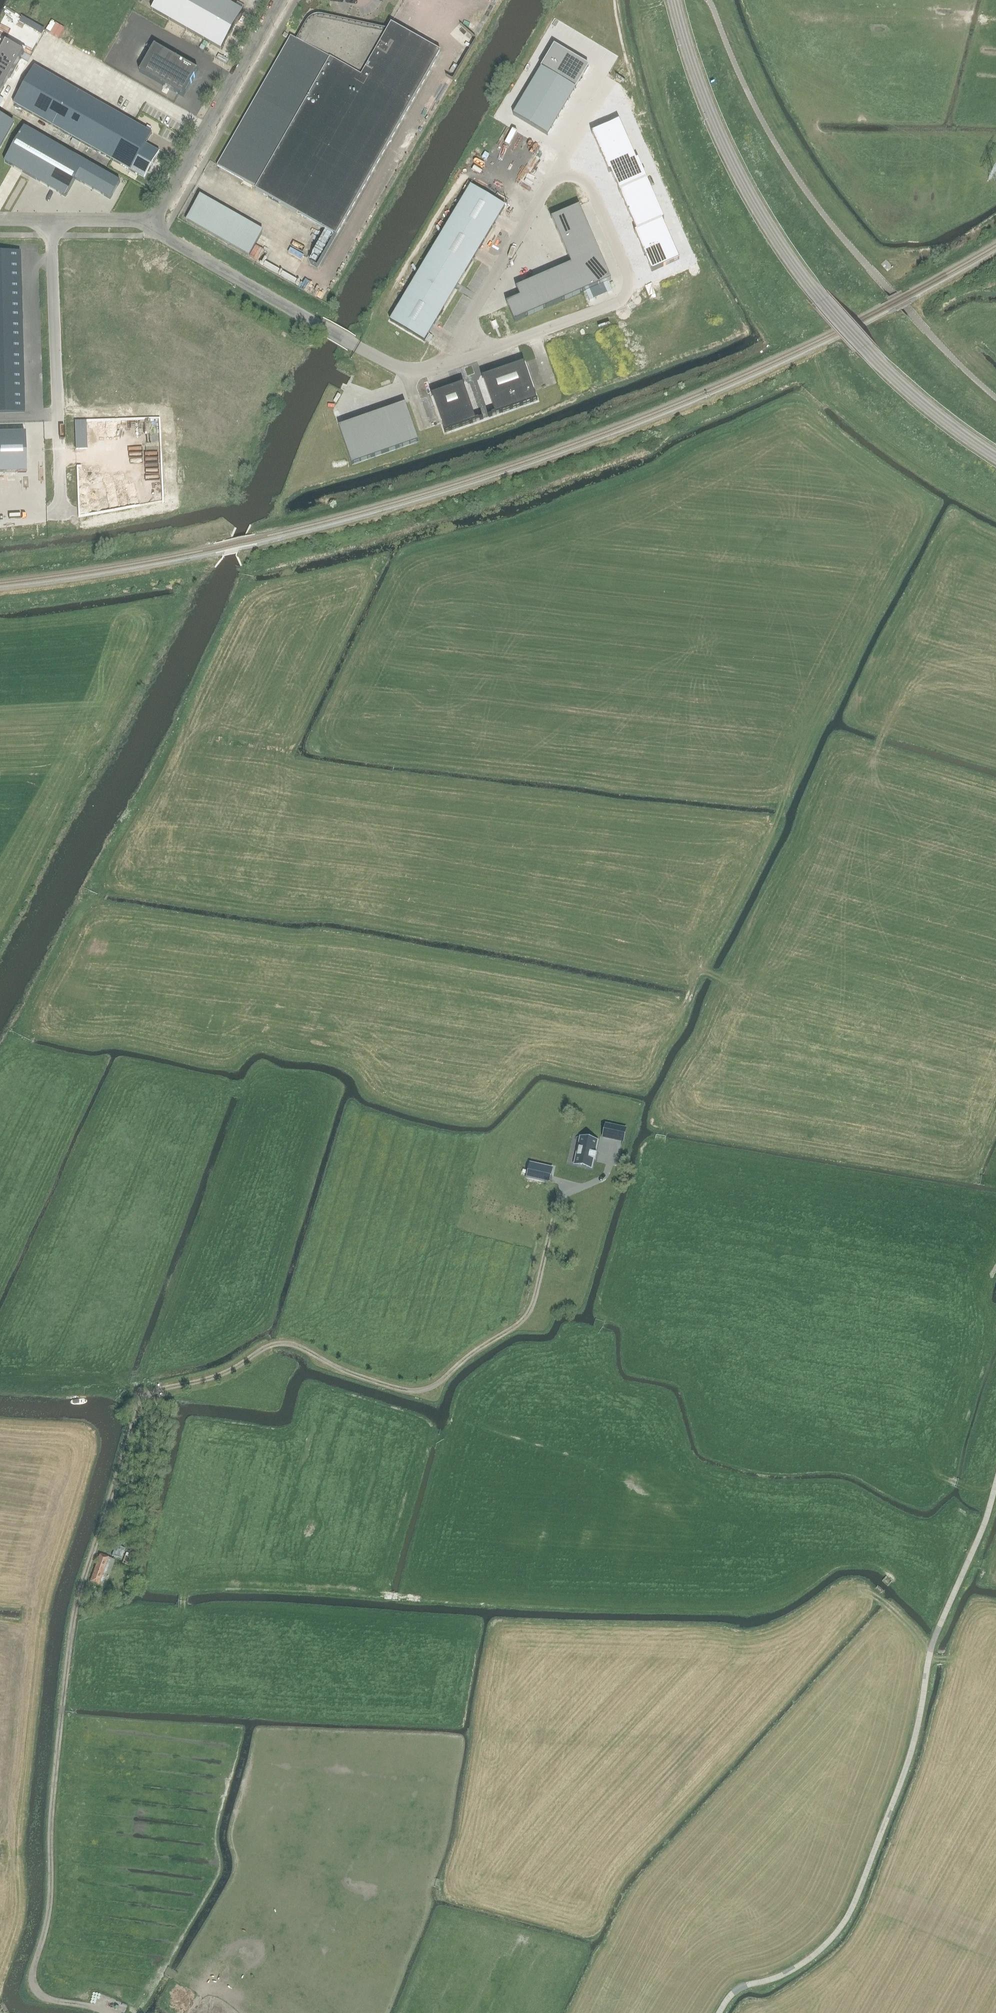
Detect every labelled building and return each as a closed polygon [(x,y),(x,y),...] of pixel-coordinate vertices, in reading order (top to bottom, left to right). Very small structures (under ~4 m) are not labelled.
[(243,11),(224,0),(157,0),(151,10),(221,50),(243,11)] [(217,165),(216,166),(256,188),(255,190),(304,218),(336,236),(441,52),(391,24),(387,30),(322,16),(321,16),(319,16),(317,16),(316,16),(314,17),(312,18),(311,19),(310,20),(308,21),(307,22),(306,23),(304,27),(297,40),(290,36),(217,165)] [(0,51),(0,94),(24,52),(6,41),(0,51)] [(139,72),(183,97),(198,70),(154,45),(139,72)] [(554,46),(542,67),(559,77),(576,87),(589,66),(554,46)] [(35,66),(13,104),(144,179),(160,152),(146,144),(152,133),(35,66)] [(536,76),(553,87),(559,77),(542,67),(536,76)] [(530,86),(548,96),(553,87),(536,76),(530,86)] [(559,77),(553,87),(570,97),(576,87),(559,77)] [(530,86),(525,95),(542,106),(548,96),(530,86)] [(570,97),(553,87),(548,96),(565,106),(570,97)] [(536,115),(542,106),(525,95),(519,105),(536,115)] [(559,116),(565,106),(548,96),(542,106),(559,116)] [(530,125),(536,115),(519,105),(513,115),(530,125)] [(553,125),(559,116),(542,106),(536,115),(553,125)] [(536,115),(530,125),(547,135),(553,125),(536,115)] [(13,123),(0,116),(0,147),(13,123)] [(620,121),(592,133),(601,152),(629,140),(620,121)] [(24,127),(4,162),(65,198),(75,180),(86,162),(24,127)] [(629,140),(601,152),(610,172),(637,160),(629,140)] [(637,160),(610,172),(618,192),(646,180),(637,160)] [(86,162),(75,180),(110,200),(120,182),(86,162)] [(646,180),(618,192),(627,212),(654,200),(646,180)] [(505,206),(470,186),(390,321),(424,341),(505,206)] [(251,255),(265,229),(201,195),(187,221),(251,255)] [(654,200),(627,212),(635,232),(663,220),(654,200)] [(562,242),(590,230),(579,206),(551,218),(562,242)] [(663,220),(635,232),(644,251),(671,240),(663,220)] [(572,267),(600,255),(590,230),(562,242),(571,264),(572,267)] [(671,240),(644,251),(653,271),(680,260),(671,240)] [(252,255),(256,257),(262,248),(258,245),(252,255)] [(0,252),(0,413),(24,412),(20,252),(0,252)] [(600,255),(572,267),(583,292),(611,280),(600,255)] [(564,300),(583,292),(572,267),(571,264),(552,272),(564,300)] [(546,307),(564,300),(552,272),(534,279),(546,307)] [(520,296),(528,315),(546,307),(534,279),(516,287),(520,296)] [(506,302),(514,321),(528,315),(520,296),(506,302)] [(488,416),(489,417),(538,400),(537,399),(536,400),(524,363),(525,363),(524,362),(482,377),(482,378),(483,378),(494,410),(490,411),(492,415),(488,416)] [(464,384),(464,383),(431,395),(432,396),(432,395),(445,432),(444,432),(444,433),(483,419),(483,418),(480,419),(478,415),(475,417),(463,384),(464,384)] [(419,442),(405,403),(338,427),(352,465),(419,442)] [(26,472),(25,432),(0,433),(0,473),(26,472)] [(606,1124),(603,1136),(622,1141),(626,1129),(606,1124)] [(574,1163),(590,1168),(597,1141),(580,1137),(574,1163)] [(549,1183),(552,1168),(529,1163),(526,1178),(549,1183)] [(117,1540),(111,1556),(121,1559),(125,1548),(120,1547),(122,1542),(117,1540)] [(114,1560),(99,1554),(90,1581),(104,1587),(114,1560)] [(122,1563),(128,1565),(131,1557),(125,1554),(122,1563)] [(129,1581),(126,1581),(124,1590),(130,1591),(132,1580),(130,1580),(129,1581)]
